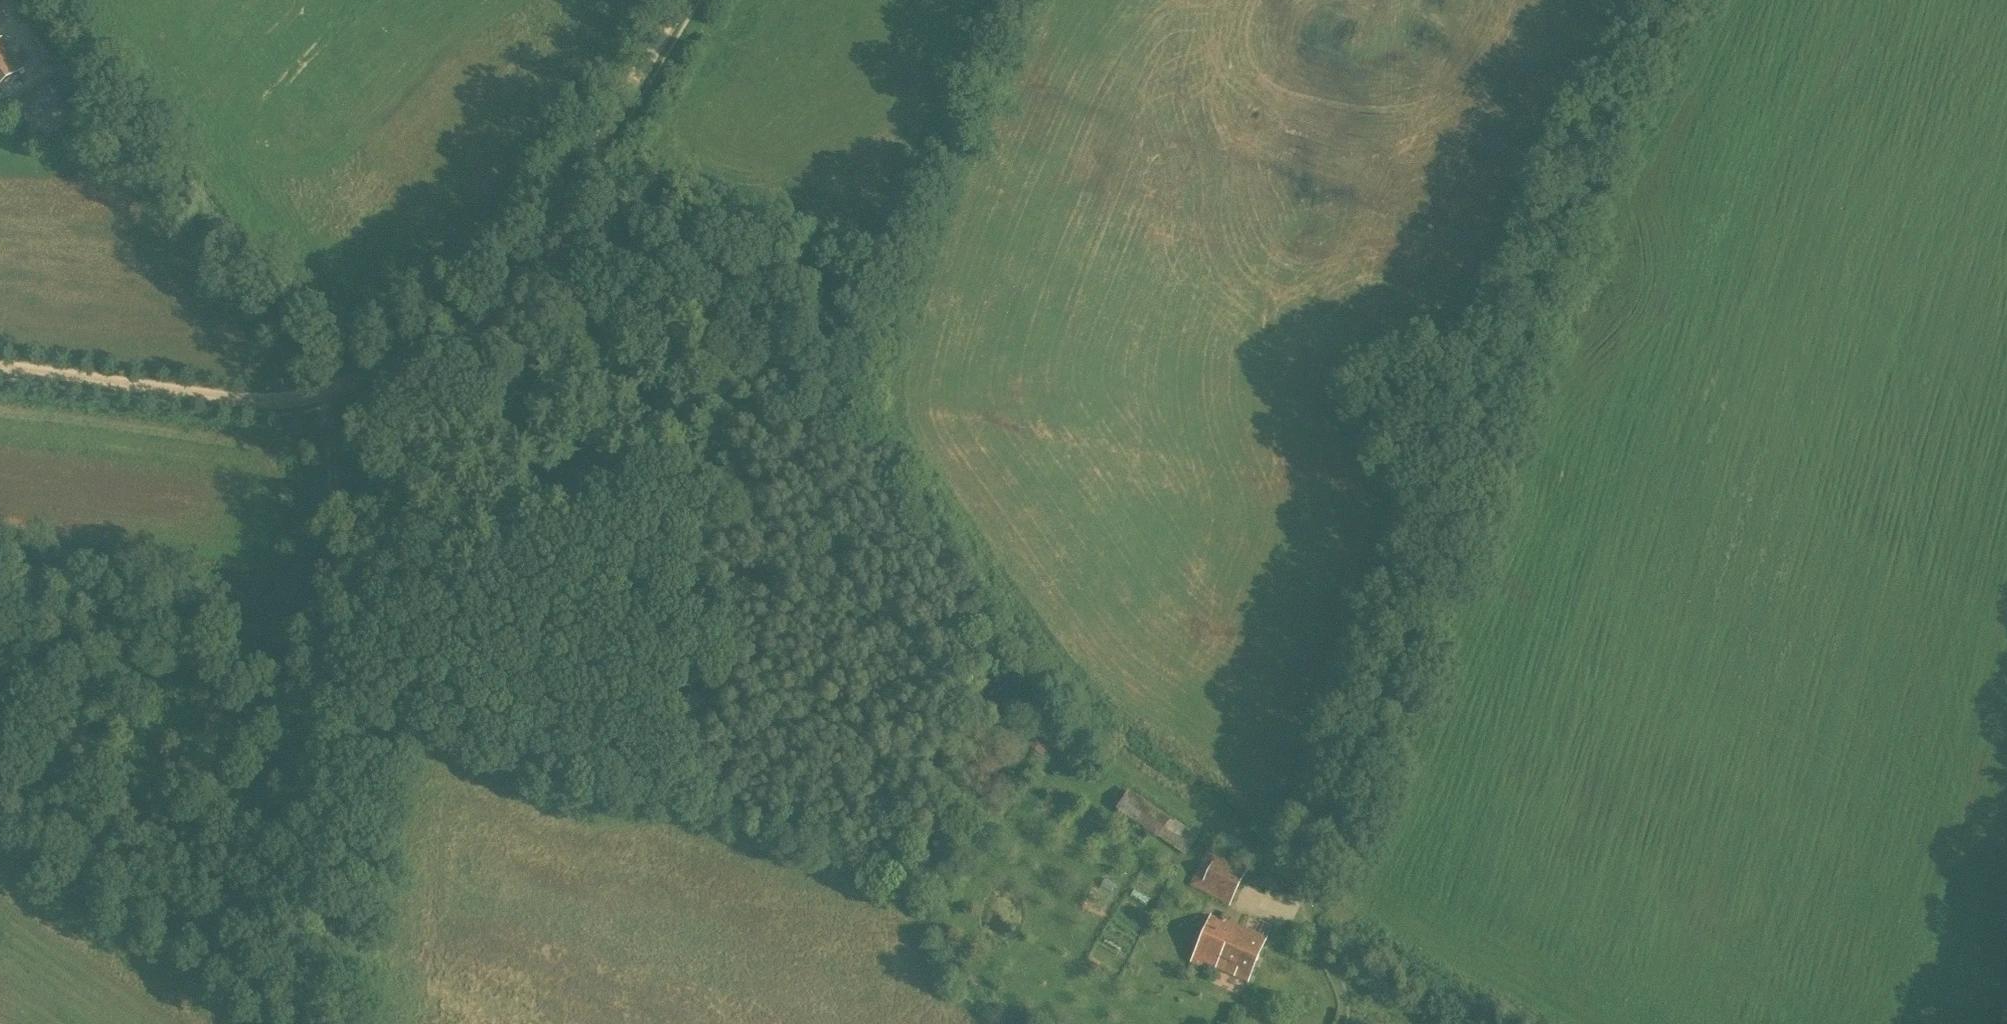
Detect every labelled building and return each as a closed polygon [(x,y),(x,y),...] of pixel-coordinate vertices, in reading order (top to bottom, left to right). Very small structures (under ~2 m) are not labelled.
[(25,68),(2,36),(0,38),(0,86),(25,68)] [(1130,788),(1115,809),(1157,838),(1171,818),(1130,788)] [(1189,885),(1230,905),(1247,869),(1207,849),(1189,885)] [(1215,968),(1246,982),(1266,936),(1225,918),(1224,921),(1210,915),(1191,961),(1214,971),(1215,968)]
